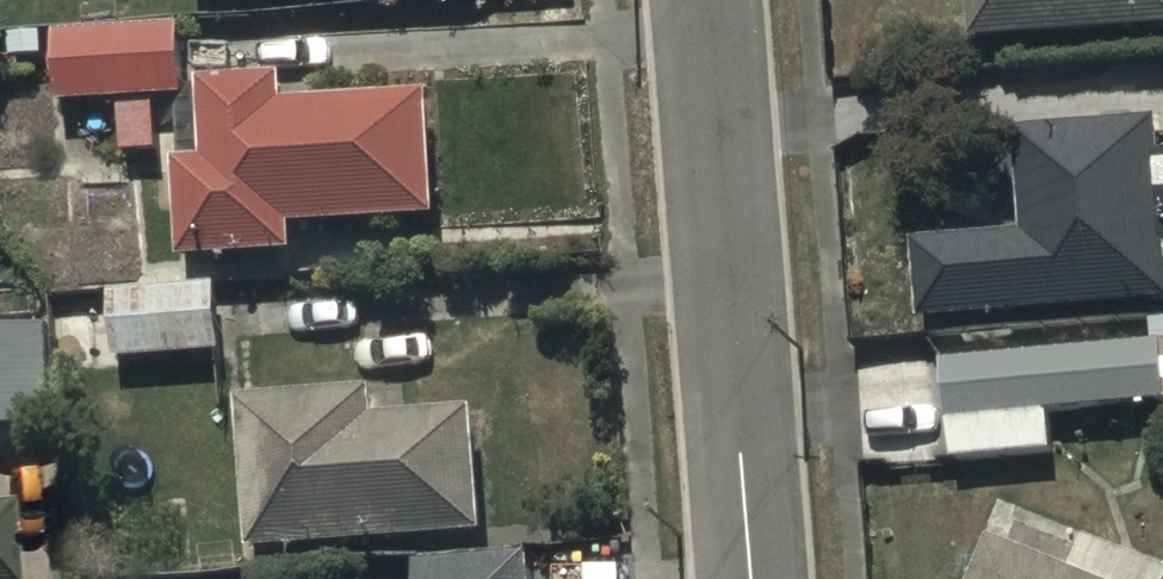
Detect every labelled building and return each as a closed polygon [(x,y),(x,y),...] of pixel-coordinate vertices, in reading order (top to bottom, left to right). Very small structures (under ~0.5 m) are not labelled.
[(978,47),(1162,36),(1162,0),(975,0),(978,47)] [(186,32),(61,38),(63,110),(121,108),(122,158),(160,157),(158,105),(188,105),(186,32)] [(289,87),(208,89),(210,167),(180,167),(183,267),(301,264),(300,234),(439,230),(435,104),(289,108),(289,87)] [(919,249),(921,330),(1162,310),(1162,161),(1160,128),(1027,136),(1028,204),(998,205),(999,248),(919,249)] [(222,292),(111,295),(114,364),(224,362),(222,292)] [(0,324),(0,424),(50,419),(40,320),(0,324)] [(949,365),(954,467),(1054,463),(1052,417),(1162,412),(1162,320),(1150,320),(1152,349),(949,365)] [(377,395),(244,403),(253,556),(490,542),(482,417),(379,423),(377,395)] [(1005,516),(980,578),(1162,578),(1005,516)] [(0,521),(0,578),(12,578),(7,521),(0,521)] [(526,541),(402,552),(405,578),(530,578),(526,541)]
